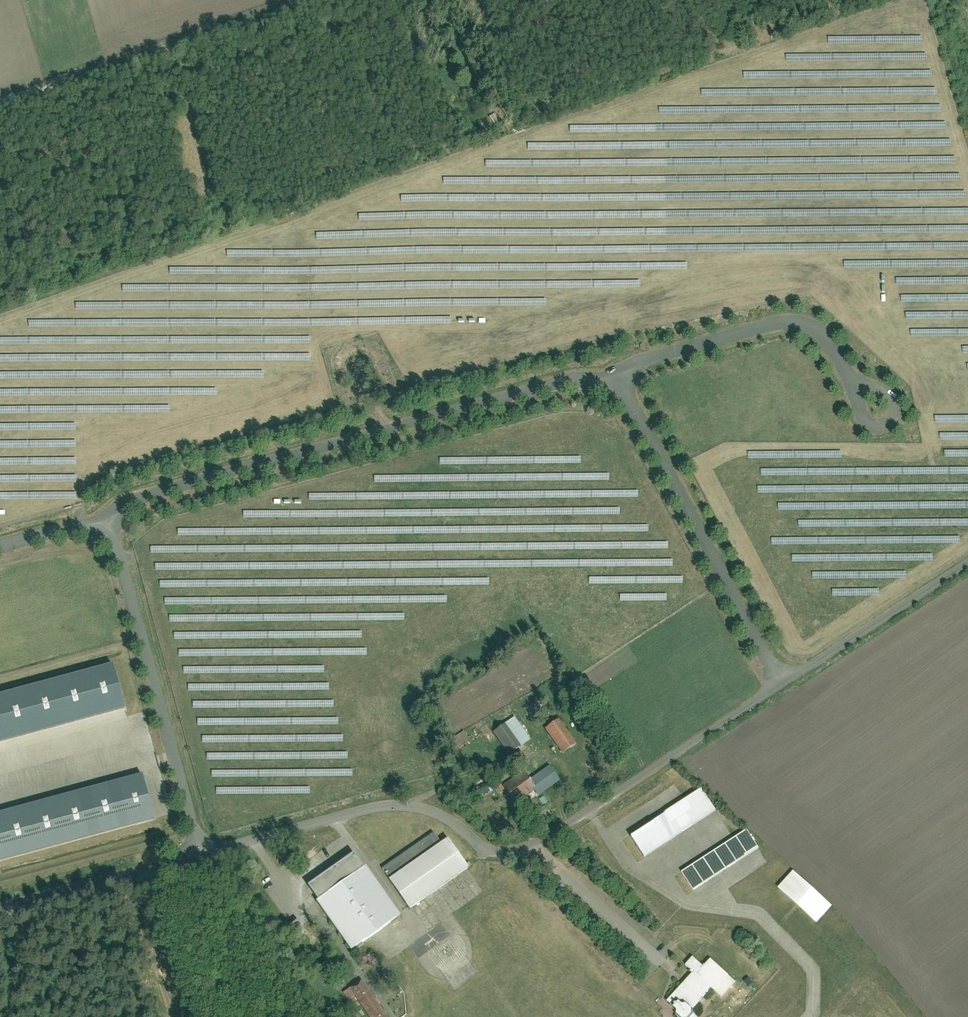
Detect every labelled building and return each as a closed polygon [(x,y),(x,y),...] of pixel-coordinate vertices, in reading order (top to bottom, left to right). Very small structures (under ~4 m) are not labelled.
[(112,664),(0,695),(0,743),(124,709),(112,664)] [(534,739),(518,716),(497,730),(512,753),(534,739)] [(581,744),(563,718),(548,729),(566,754),(581,744)] [(473,739),(467,729),(447,741),(453,751),(473,739)] [(553,765),(535,777),(543,789),(546,792),(564,780),(553,765)] [(532,772),(509,787),(521,804),(543,789),(532,772)] [(144,773),(0,815),(0,860),(1,864),(157,818),(144,773)] [(722,810),(707,787),(630,835),(646,857),(722,810)] [(751,830),(684,872),(697,891),(764,848),(751,830)] [(439,888),(471,866),(449,836),(444,841),(437,832),(414,848),(384,867),(411,909),(439,888)] [(310,886),(320,900),(367,866),(356,852),(310,886)] [(403,914),(378,879),(367,866),(320,900),(324,909),(353,949),(403,914)] [(840,905),(799,869),(782,887),(822,923),(840,905)] [(712,958),(705,965),(695,955),(686,964),(695,972),(668,1001),(679,1011),(679,1016),(697,1016),(699,1015),(696,1013),(695,1008),(713,988),(725,998),(739,982),(712,958)] [(363,981),(349,989),(367,1016),(388,1016),(363,981)]
